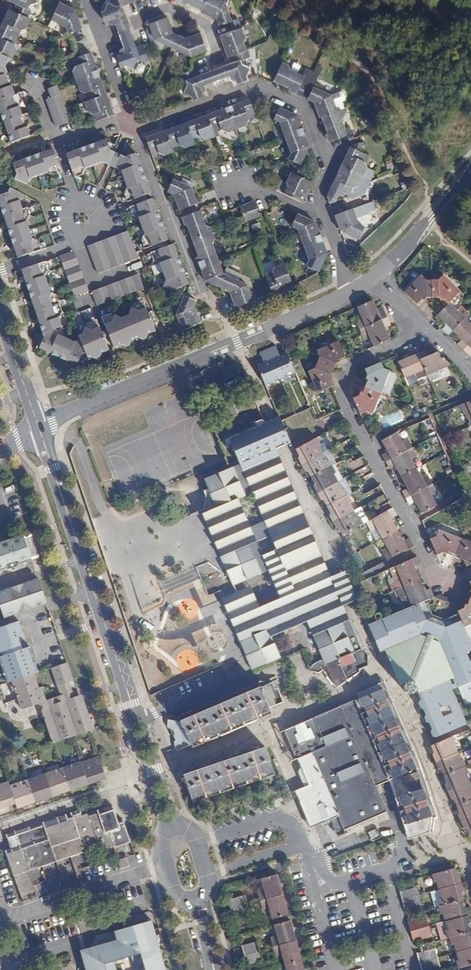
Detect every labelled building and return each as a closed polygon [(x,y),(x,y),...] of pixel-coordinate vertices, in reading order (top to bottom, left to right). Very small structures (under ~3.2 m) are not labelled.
[(13,12),(28,19),(30,13),(28,11),(30,7),(37,4),(36,0),(6,0),(16,5),(13,12)] [(178,1),(185,5),(186,3),(202,10),(207,0),(179,0),(178,1)] [(240,29),(237,19),(231,21),(225,2),(220,0),(207,0),(202,10),(201,12),(217,19),(219,25),(229,22),(230,24),(233,31),(240,29)] [(70,32),(82,28),(74,9),(68,6),(59,2),(51,20),(66,27),(68,33),(70,32)] [(129,28),(121,6),(117,7),(108,4),(104,12),(101,12),(105,22),(109,20),(110,23),(112,24),(115,24),(117,28),(118,32),(129,28)] [(9,10),(0,30),(18,39),(21,32),(26,30),(31,20),(28,19),(13,12),(9,10)] [(165,45),(174,48),(180,35),(173,32),(168,18),(149,24),(146,31),(150,43),(152,46),(162,51),(165,45)] [(130,32),(129,28),(118,32),(120,36),(121,40),(132,36),(130,32)] [(233,55),(245,50),(242,43),(245,37),(241,28),(240,29),(233,31),(220,36),(228,57),(233,55)] [(0,31),(0,54),(9,59),(12,60),(16,52),(14,46),(18,39),(0,30),(0,31)] [(191,56),(207,51),(200,33),(185,38),(180,35),(174,48),(191,56)] [(136,47),(132,36),(121,40),(123,45),(125,49),(122,50),(121,51),(122,55),(118,56),(121,66),(125,65),(132,68),(136,61),(140,60),(141,62),(144,61),(148,59),(143,45),(136,47)] [(250,57),(247,50),(245,50),(233,55),(235,62),(217,69),(221,79),(224,78),(230,76),(231,78),(233,80),(236,79),(238,83),(247,80),(246,75),(249,68),(242,65),(240,61),(250,57)] [(0,54),(0,76),(7,74),(5,68),(9,59),(0,54)] [(76,83),(98,74),(95,66),(91,54),(79,58),(72,60),(75,68),(73,74),(76,83)] [(302,96),(313,73),(305,70),(302,77),(291,72),(288,65),(282,62),(273,81),(283,85),(289,88),(289,90),(302,96)] [(211,83),(213,82),(209,72),(198,76),(195,69),(180,74),(183,81),(186,80),(187,84),(184,92),(191,95),(193,100),(203,96),(201,91),(204,90),(205,88),(204,85),(211,83)] [(217,81),(221,79),(217,69),(213,70),(209,72),(213,82),(217,81)] [(0,76),(0,100),(15,95),(12,87),(15,81),(11,72),(7,74),(0,76)] [(337,111),(331,96),(316,88),(318,83),(316,82),(319,76),(313,73),(302,96),(313,102),(317,110),(320,118),(322,117),(337,111)] [(88,102),(106,95),(101,82),(98,74),(76,83),(79,91),(85,94),(88,102)] [(60,95),(57,87),(48,90),(52,98),(60,95)] [(0,100),(0,112),(4,122),(23,115),(20,107),(22,101),(19,93),(15,95),(0,100)] [(342,109),(344,109),(341,102),(344,101),(345,99),(344,94),(341,93),(331,96),(337,111),(342,109)] [(46,101),(49,107),(63,102),(60,95),(52,98),(46,101)] [(96,122),(114,116),(110,105),(106,95),(88,102),(84,103),(87,112),(94,115),(96,122)] [(241,104),(228,108),(236,130),(245,126),(248,121),(256,118),(249,101),(241,104)] [(49,107),(51,114),(65,109),(63,102),(49,107)] [(221,111),(208,116),(214,133),(217,132),(222,131),(227,133),(236,130),(228,108),(221,111)] [(291,113),(280,108),(274,121),(281,125),(286,139),(304,132),(298,117),(291,113)] [(51,114),(54,120),(68,115),(65,109),(51,114)] [(329,142),(346,135),(345,132),(341,122),(344,115),(342,109),(337,111),(322,117),(325,124),(328,133),(326,134),(329,142)] [(23,115),(4,122),(11,143),(30,136),(27,128),(30,122),(27,114),(23,115)] [(56,127),(70,122),(70,120),(68,115),(54,120),(56,127)] [(203,117),(187,123),(194,141),(200,139),(206,141),(216,138),(214,133),(208,116),(203,117)] [(81,127),(77,118),(70,120),(70,122),(73,130),(81,127)] [(176,127),(167,131),(173,149),(180,146),(186,149),(195,145),(194,141),(187,123),(176,127)] [(146,138),(152,156),(160,154),(166,157),(175,153),(173,149),(167,131),(158,134),(146,138)] [(304,132),(286,139),(291,154),(289,161),(296,164),(301,166),(309,147),(307,140),(304,132)] [(106,140),(87,147),(95,166),(103,162),(112,167),(121,171),(124,180),(144,174),(136,154),(132,154),(132,153),(130,153),(124,150),(121,156),(118,154),(115,153),(118,147),(112,145),(111,143),(108,144),(106,140)] [(362,178),(370,181),(373,173),(366,169),(364,163),(368,157),(363,155),(361,148),(359,144),(351,147),(345,159),(341,168),(362,178)] [(95,166),(87,147),(66,154),(75,178),(84,175),(87,169),(95,166)] [(53,149),(32,157),(39,176),(49,173),(54,175),(61,173),(53,149)] [(39,176),(32,157),(13,164),(14,167),(10,177),(28,185),(30,179),(39,176)] [(331,204),(337,203),(336,201),(339,196),(340,192),(345,194),(348,196),(352,189),(358,187),(362,178),(341,168),(334,184),(328,197),(331,204)] [(174,196),(180,211),(197,204),(195,197),(193,190),(191,190),(180,185),(178,184),(182,174),(181,172),(176,174),(170,186),(168,192),(174,196)] [(151,194),(144,174),(124,180),(127,189),(125,195),(127,203),(151,194)] [(289,189),(286,195),(303,203),(308,193),(312,183),(296,176),(292,174),(287,183),(287,184),(289,189)] [(180,185),(191,190),(194,184),(183,179),(180,185)] [(282,182),(278,192),(286,195),(289,189),(287,184),(282,182)] [(23,210),(20,202),(23,195),(4,186),(2,192),(0,193),(0,203),(4,216),(23,210)] [(142,227),(161,220),(153,199),(130,208),(133,216),(139,219),(142,227)] [(260,216),(259,213),(255,202),(247,205),(253,219),(260,216)] [(253,219),(247,205),(240,207),(246,221),(253,219)] [(28,208),(23,210),(4,216),(11,237),(30,230),(27,222),(29,221),(31,217),(28,208)] [(341,232),(359,240),(365,228),(358,224),(352,210),(346,212),(335,216),(340,228),(341,232)] [(187,225),(193,241),(213,234),(211,229),(205,226),(200,211),(182,218),(185,225),(187,225)] [(304,245),(322,238),(319,230),(316,223),(298,215),(292,228),(299,231),(304,245)] [(169,241),(161,220),(142,227),(145,235),(142,241),(145,249),(169,241)] [(32,239),(30,230),(11,237),(18,258),(41,250),(39,241),(32,239)] [(128,232),(121,234),(126,248),(133,246),(128,232)] [(126,248),(121,234),(115,237),(120,251),(126,248)] [(198,258),(200,266),(218,259),(213,246),(215,240),(213,234),(193,241),(199,257),(198,258)] [(120,251),(115,237),(108,240),(113,253),(120,251)] [(318,272),(319,272),(328,254),(325,248),(322,238),(304,245),(309,260),(306,267),(318,272)] [(113,253),(108,240),(102,242),(107,255),(113,253)] [(107,255),(102,242),(95,244),(100,258),(107,255)] [(100,258),(95,244),(88,247),(93,260),(100,258)] [(160,265),(163,272),(182,265),(174,245),(151,254),(154,262),(160,265)] [(133,246),(126,248),(131,261),(138,259),(133,246)] [(131,261),(126,248),(120,251),(125,264),(131,261)] [(125,264),(120,251),(113,253),(118,266),(125,264)] [(63,263),(77,259),(75,252),(61,257),(63,263)] [(118,266),(113,253),(107,255),(111,268),(118,266)] [(111,268),(107,255),(100,258),(105,271),(111,268)] [(100,258),(93,260),(98,273),(105,271),(100,258)] [(66,270),(79,265),(77,259),(63,263),(66,270)] [(206,282),(224,290),(230,278),(224,275),(223,275),(218,259),(200,266),(206,282)] [(29,291),(48,285),(46,277),(47,276),(49,271),(46,262),(22,270),(29,291)] [(272,294),(293,285),(285,264),(275,268),(273,273),(265,276),(272,294)] [(68,276),(81,272),(79,265),(66,270),(68,276)] [(167,282),(164,287),(176,293),(179,288),(189,284),(182,265),(163,272),(167,282)] [(232,273),(235,272),(227,268),(224,275),(230,278),(232,273)] [(70,283),(84,278),(81,272),(68,276),(70,283)] [(230,278),(239,282),(242,275),(235,272),(232,273),(230,278)] [(138,275),(132,278),(137,292),(143,289),(138,275)] [(420,275),(404,292),(417,306),(426,298),(432,297),(431,280),(425,280),(420,275)] [(437,280),(431,280),(432,297),(438,297),(446,305),(449,303),(460,292),(442,275),(437,280)] [(72,289),(86,285),(84,278),(70,283),(72,289)] [(137,292),(132,278),(125,280),(130,294),(137,292)] [(254,301),(248,286),(239,282),(230,278),(224,290),(230,293),(236,309),(254,301)] [(130,294),(125,280),(118,283),(124,296),(130,294)] [(124,296),(118,283),(112,285),(117,299),(124,296)] [(51,293),(48,285),(29,291),(36,312),(60,304),(58,295),(51,293)] [(88,292),(86,285),(72,289),(75,296),(88,292)] [(117,299),(112,285),(105,287),(110,301),(117,299)] [(110,301),(105,287),(99,290),(104,303),(110,301)] [(104,303),(99,290),(92,292),(97,306),(104,303)] [(183,330),(200,323),(194,308),(197,302),(185,297),(177,316),(183,330)] [(375,307),(372,300),(357,307),(361,317),(355,319),(359,329),(388,318),(384,310),(378,312),(375,307)] [(130,316),(126,317),(135,341),(140,339),(144,341),(147,340),(149,335),(156,332),(143,302),(133,305),(130,316)] [(453,330),(465,318),(469,314),(461,306),(456,310),(449,303),(446,305),(437,315),(443,321),(446,325),(442,329),(448,335),(453,330)] [(63,313),(60,304),(36,312),(43,334),(57,329),(62,327),(59,319),(63,313)] [(135,341),(126,317),(122,319),(112,314),(103,318),(115,349),(122,346),(127,348),(130,347),(131,342),(135,341)] [(391,325),(388,318),(359,329),(363,339),(369,336),(374,347),(390,340),(385,330),(384,328),(391,325)] [(470,342),(470,324),(465,318),(453,330),(458,336),(462,340),(458,344),(463,349),(470,342)] [(80,336),(81,341),(88,360),(93,358),(97,360),(100,359),(102,354),(110,351),(97,321),(88,324),(83,335),(80,336)] [(59,335),(57,329),(43,334),(37,336),(39,344),(38,348),(58,357),(67,339),(59,335)] [(75,343),(67,339),(58,357),(80,367),(82,363),(88,360),(81,341),(75,343)] [(319,356),(317,362),(333,369),(335,363),(346,359),(338,340),(317,350),(319,356)] [(275,345),(268,349),(280,378),(295,372),(287,353),(279,356),(275,345)] [(427,374),(418,353),(415,347),(408,350),(410,356),(405,359),(398,362),(404,377),(414,373),(417,378),(427,374)] [(264,362),(257,365),(265,384),(280,378),(268,349),(260,352),(264,362)] [(446,367),(449,363),(437,352),(433,354),(430,355),(429,353),(426,354),(424,350),(418,353),(427,374),(429,380),(438,377),(436,371),(446,367)] [(333,369),(317,362),(314,368),(308,371),(318,392),(332,387),(336,385),(331,375),(333,369)] [(383,368),(380,362),(365,369),(367,375),(363,386),(381,392),(389,371),(383,368)] [(425,396),(433,394),(430,384),(422,386),(425,396)] [(381,392),(363,386),(359,395),(353,398),(360,413),(365,411),(372,414),(380,395),(381,392)] [(458,406),(459,408),(462,409),(464,413),(465,414),(467,418),(469,419),(469,423),(468,424),(469,426),(470,426),(470,400),(458,406)] [(324,579),(329,568),(311,527),(299,522),(288,526),(283,513),(301,505),(277,448),(273,448),(265,428),(230,442),(237,457),(239,463),(204,478),(208,488),(203,490),(205,494),(205,508),(200,510),(220,556),(208,562),(222,572),(224,578),(228,576),(232,586),(268,570),(280,598),(260,606),(250,603),(243,589),(222,598),(252,669),(282,657),(273,636),(307,621),(322,655),(323,659),(325,663),(361,648),(363,648),(344,604),(336,607),(324,579)] [(349,429),(339,435),(333,438),(337,445),(353,436),(349,429)] [(402,442),(396,432),(381,440),(385,448),(388,453),(382,455),(386,462),(407,450),(412,448),(408,439),(402,442)] [(353,436),(337,445),(341,452),(357,443),(353,436)] [(319,442),(317,438),(296,449),(299,454),(298,458),(302,464),(322,453),(319,445),(320,445),(319,442)] [(407,450),(386,462),(389,468),(395,465),(398,470),(401,476),(416,468),(411,459),(417,456),(412,448),(407,450)] [(322,453),(302,464),(305,470),(308,471),(312,477),(332,466),(328,460),(326,461),(322,453)] [(365,458),(349,467),(353,473),(369,465),(365,458)] [(369,465),(353,473),(357,480),(373,472),(369,465)] [(332,466),(312,477),(315,483),(314,486),(317,493),(338,481),(334,474),(335,473),(332,466)] [(416,468),(401,476),(404,481),(408,489),(402,492),(406,498),(432,483),(427,475),(422,478),(416,468)] [(342,490),(338,481),(317,493),(321,499),(324,500),(327,506),(348,495),(344,488),(342,490)] [(432,483),(406,498),(409,504),(415,501),(418,506),(421,512),(436,505),(431,495),(437,492),(432,483)] [(381,486),(365,495),(369,502),(385,493),(381,486)] [(385,493),(369,502),(372,509),(378,506),(388,500),(385,493)] [(351,502),(348,495),(327,506),(330,512),(329,515),(333,521),(354,510),(350,502),(351,502)] [(393,507),(382,513),(366,522),(372,532),(378,528),(383,538),(398,530),(394,523),(391,518),(397,515),(393,507)] [(358,517),(354,510),(333,521),(336,527),(339,528),(343,535),(363,523),(360,516),(358,517)] [(400,533),(398,530),(383,538),(388,548),(383,551),(387,560),(413,545),(410,538),(404,541),(400,533)] [(437,536),(430,539),(437,554),(442,552),(448,554),(453,556),(460,538),(439,530),(437,536)] [(23,535),(8,541),(0,543),(0,570),(7,568),(7,570),(17,566),(17,565),(32,560),(23,535)] [(453,556),(459,559),(464,561),(466,566),(470,564),(470,542),(463,539),(460,538),(453,556)] [(390,568),(391,571),(397,586),(392,589),(392,591),(394,589),(419,579),(416,570),(414,566),(420,564),(417,557),(390,568)] [(38,579),(0,592),(0,604),(5,618),(47,604),(38,579)] [(422,585),(419,579),(394,589),(399,601),(403,600),(406,608),(426,600),(434,596),(431,588),(424,591),(422,585)] [(188,585),(191,593),(198,590),(196,583),(188,585)] [(250,603),(260,606),(250,586),(243,589),(250,603)] [(204,596),(206,603),(219,599),(217,592),(204,596)] [(447,603),(455,606),(452,598),(449,597),(447,603)] [(464,626),(470,623),(470,598),(468,597),(466,603),(464,608),(458,611),(459,614),(464,626)] [(377,621),(369,624),(380,650),(386,651),(390,661),(402,657),(404,660),(405,662),(416,658),(433,663),(459,653),(463,654),(470,651),(470,641),(464,626),(459,614),(441,621),(434,619),(426,600),(406,608),(396,613),(383,618),(377,621)] [(8,683),(12,682),(35,674),(40,672),(30,645),(27,646),(26,641),(18,638),(20,632),(17,623),(0,629),(0,653),(1,657),(0,657),(0,660),(8,683)] [(319,673),(323,670),(335,687),(360,671),(360,669),(368,665),(368,655),(365,655),(361,648),(325,663),(323,659),(317,661),(310,667),(312,671),(319,673)] [(410,694),(414,692),(418,690),(422,700),(418,701),(421,708),(424,709),(426,714),(424,717),(427,723),(430,723),(433,730),(431,732),(434,738),(466,724),(452,690),(458,687),(464,701),(470,698),(470,661),(417,684),(415,682),(410,680),(406,682),(404,687),(406,692),(410,694)] [(73,737),(90,731),(79,697),(74,699),(64,665),(51,668),(59,695),(46,700),(60,741),(73,737)] [(35,674),(12,682),(22,709),(43,702),(35,674)] [(260,686),(270,708),(280,704),(284,702),(279,690),(277,691),(273,681),(260,686)] [(259,682),(245,688),(256,714),(270,708),(260,686),(259,682)] [(256,714),(245,688),(231,694),(243,720),(256,714)] [(362,696),(355,699),(389,778),(413,769),(415,768),(381,688),(379,690),(376,691),(372,692),(368,693),(367,695),(362,696)] [(243,720),(231,694),(219,699),(230,725),(243,720)] [(230,725),(219,699),(206,705),(217,731),(230,725)] [(396,831),(382,798),(376,784),(389,778),(355,699),(314,716),(327,746),(312,752),(315,758),(339,816),(345,814),(344,816),(344,819),(346,819),(349,825),(351,827),(378,816),(380,821),(378,823),(384,836),(396,831)] [(194,747),(282,710),(280,704),(270,708),(256,714),(243,720),(230,725),(217,731),(215,732),(204,737),(192,742),(194,747)] [(206,705),(192,710),(204,737),(215,732),(217,731),(206,705)] [(192,710),(181,715),(191,739),(192,742),(204,737),(192,710)] [(178,716),(176,716),(176,720),(171,720),(170,726),(171,729),(176,729),(179,736),(179,738),(178,740),(180,744),(185,746),(186,743),(189,744),(190,743),(192,742),(191,739),(181,715),(178,716)] [(327,746),(314,716),(305,720),(304,723),(296,726),(293,724),(284,729),(297,759),(312,752),(327,746)] [(455,743),(453,736),(432,745),(434,752),(433,755),(436,761),(457,752),(454,744),(455,743)] [(273,771),(273,769),(265,747),(252,751),(260,775),(273,771)] [(261,777),(260,775),(252,751),(238,756),(246,780),(253,778),(254,780),(261,777)] [(460,759),(457,752),(436,761),(438,768),(442,769),(444,775),(466,766),(462,758),(460,759)] [(246,780),(238,756),(224,761),(232,785),(233,787),(240,784),(240,782),(246,780)] [(99,757),(81,763),(89,785),(106,779),(99,757)] [(304,785),(303,787),(305,792),(306,798),(309,806),(307,808),(310,815),(306,817),(308,822),(312,820),(315,826),(317,826),(318,827),(331,821),(331,819),(339,816),(315,758),(304,763),(304,765),(300,767),(301,773),(299,774),(304,785)] [(232,785),(224,761),(211,765),(219,789),(232,785)] [(81,763),(64,769),(71,791),(89,785),(81,763)] [(219,789),(211,765),(197,770),(205,794),(219,789)] [(466,766),(444,775),(447,781),(446,785),(449,791),(470,782),(466,774),(468,772),(466,766)] [(64,769),(45,775),(52,797),(71,791),(64,769)] [(413,769),(389,778),(409,838),(429,831),(431,818),(420,778),(417,778),(413,769)] [(197,770),(183,774),(191,798),(198,796),(199,798),(206,796),(205,794),(197,770)] [(45,775),(27,781),(35,803),(52,797),(45,775)] [(9,786),(15,804),(17,809),(35,803),(27,781),(9,786)] [(9,786),(8,782),(0,785),(0,809),(15,804),(9,786)] [(449,791),(451,798),(454,799),(457,805),(470,799),(470,785),(470,782),(449,791)] [(457,805),(459,810),(459,815),(461,821),(470,817),(470,799),(457,805)] [(119,828),(118,822),(112,805),(97,810),(105,833),(108,832),(119,828)] [(85,853),(98,848),(87,814),(85,808),(71,813),(85,853)] [(100,852),(113,848),(108,832),(105,833),(97,810),(87,814),(98,848),(100,852)] [(71,857),(85,853),(71,813),(57,817),(71,857)] [(57,862),(71,857),(57,817),(43,822),(57,862)] [(461,821),(464,827),(468,829),(470,835),(470,834),(470,817),(461,821)] [(113,848),(130,842),(123,820),(118,822),(119,828),(108,832),(113,848)] [(42,867),(57,862),(43,822),(29,827),(42,867)] [(42,867),(29,827),(15,831),(22,851),(29,871),(42,867)] [(377,828),(369,832),(373,840),(381,836),(377,828)] [(22,851),(15,831),(6,834),(11,849),(13,854),(22,851)] [(1,836),(1,837),(5,851),(11,849),(6,834),(1,836)] [(14,876),(29,871),(22,851),(13,854),(11,849),(5,851),(14,876)] [(129,867),(126,858),(118,861),(121,869),(129,867)] [(439,889),(462,883),(460,876),(458,875),(455,868),(432,874),(435,881),(437,881),(439,889)] [(262,879),(273,920),(292,915),(281,874),(262,879)] [(441,905),(462,900),(464,899),(462,892),(464,889),(462,883),(439,889),(441,898),(439,898),(441,905)] [(403,899),(420,894),(418,886),(400,891),(403,899)] [(423,903),(420,894),(403,899),(405,908),(423,903)] [(237,916),(249,913),(245,896),(233,899),(237,916)] [(446,921),(469,915),(467,908),(464,906),(462,900),(441,905),(439,906),(441,913),(444,913),(446,921)] [(140,915),(131,917),(133,927),(143,924),(140,915)] [(451,936),(470,931),(469,924),(470,922),(469,915),(446,921),(448,929),(446,930),(448,937),(451,936)] [(90,948),(83,957),(87,969),(171,969),(165,966),(164,961),(163,958),(166,952),(160,948),(164,942),(160,931),(160,930),(155,931),(153,922),(143,924),(133,927),(131,917),(122,920),(124,930),(97,938),(92,945),(90,948)] [(412,930),(429,926),(427,918),(414,922),(410,923),(412,930)] [(431,934),(429,926),(412,930),(414,938),(418,937),(431,934)] [(470,948),(470,931),(451,936),(453,944),(455,944),(457,951),(470,948)] [(278,936),(271,937),(274,949),(281,947),(278,936)] [(248,965),(263,961),(258,942),(243,945),(248,965)] [(83,957),(90,948),(81,950),(83,957)] [(457,951),(459,959),(457,961),(459,968),(470,965),(470,948),(457,951)] [(420,962),(438,957),(436,949),(423,953),(418,954),(420,962)] [(441,965),(438,957),(420,962),(422,969),(441,965)]
